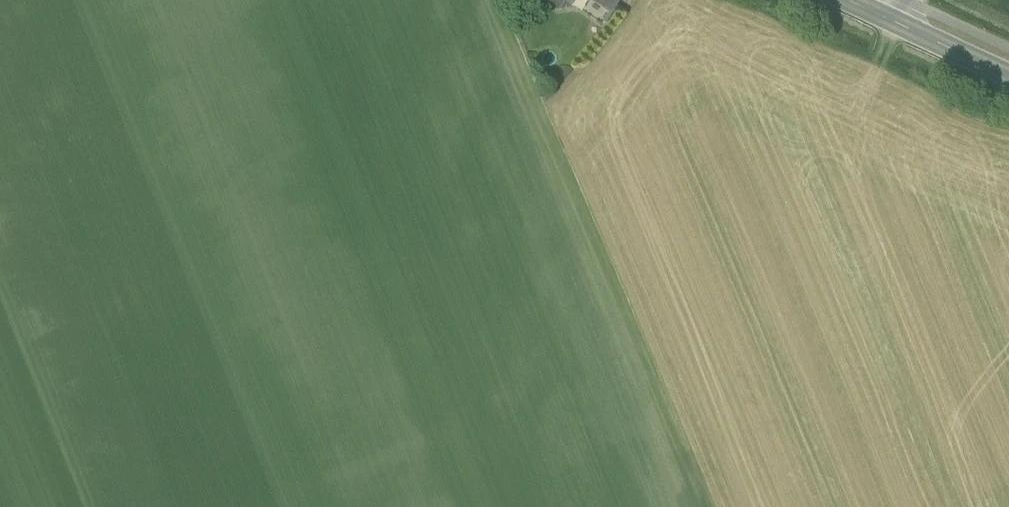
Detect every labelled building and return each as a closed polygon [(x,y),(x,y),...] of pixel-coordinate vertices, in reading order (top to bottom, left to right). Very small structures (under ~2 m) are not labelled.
[(559,9),(565,0),(546,0),(559,9)] [(620,0),(598,0),(614,10),(620,0)]
